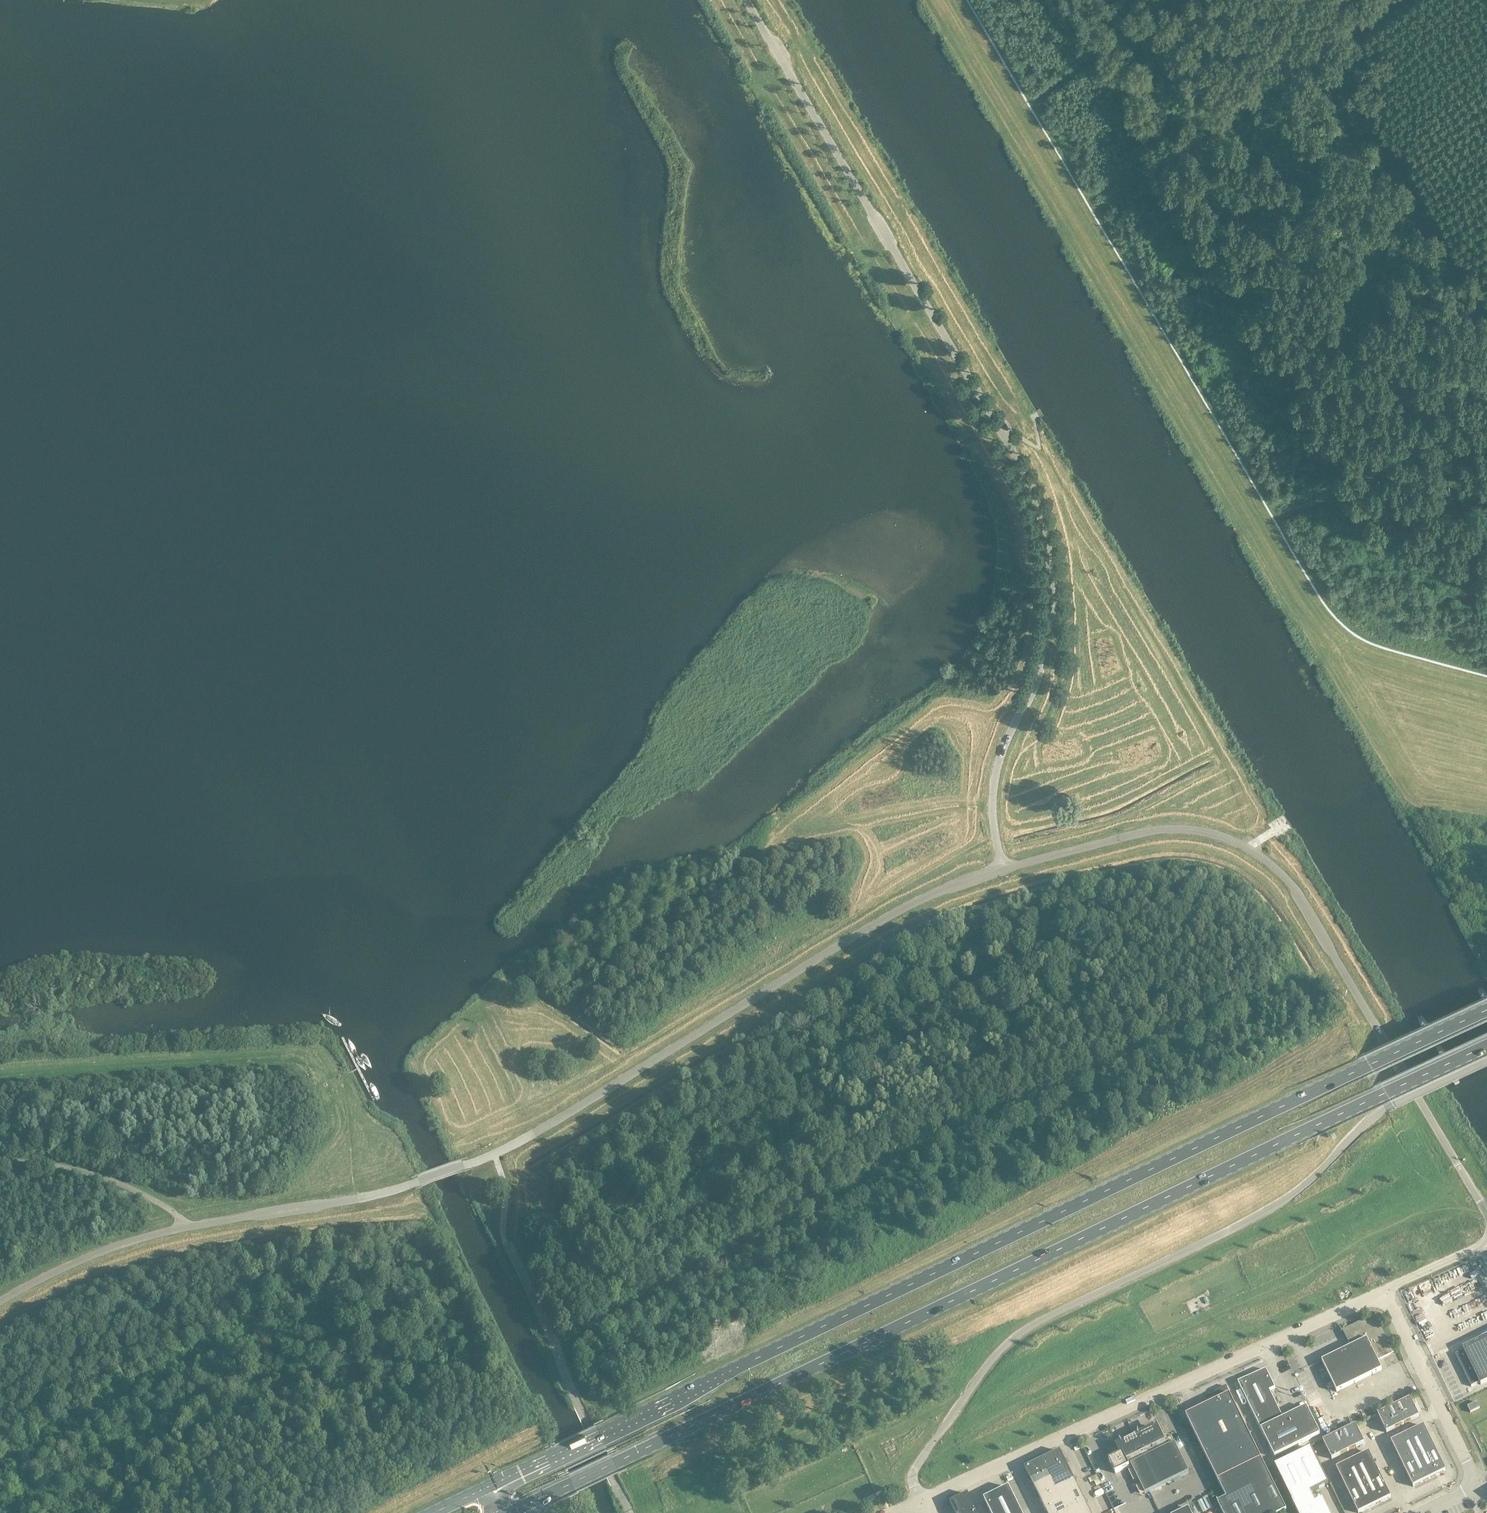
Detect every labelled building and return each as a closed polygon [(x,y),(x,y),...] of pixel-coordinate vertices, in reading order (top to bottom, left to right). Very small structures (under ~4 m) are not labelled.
[(1382,1370),(1377,1360),(1380,1358),(1391,1353),(1381,1332),(1380,1330),(1379,1328),(1377,1327),(1376,1326),(1374,1325),(1372,1324),(1370,1323),(1368,1323),(1366,1323),(1364,1323),(1362,1324),(1360,1325),(1345,1332),(1350,1343),(1351,1343),(1352,1346),(1322,1361),(1337,1392),(1382,1370)] [(1462,1348),(1463,1350),(1455,1354),(1471,1387),(1479,1383),(1480,1385),(1486,1381),(1486,1336),(1462,1348)] [(1238,1382),(1247,1402),(1269,1391),(1275,1388),(1266,1370),(1238,1382)] [(1216,1391),(1217,1392),(1216,1396),(1209,1400),(1211,1403),(1186,1415),(1226,1498),(1217,1502),(1222,1512),(1281,1512),(1286,1510),(1234,1404),(1235,1404),(1226,1386),(1216,1391)] [(1283,1418),(1269,1391),(1247,1402),(1261,1429),(1283,1418)] [(1410,1398),(1394,1406),(1399,1415),(1415,1408),(1410,1398)] [(1480,1408),(1477,1402),(1467,1406),(1470,1413),(1480,1408)] [(1399,1415),(1394,1406),(1377,1414),(1382,1424),(1399,1415)] [(1307,1407),(1283,1418),(1261,1429),(1274,1457),(1320,1434),(1307,1407)] [(1419,1417),(1415,1408),(1399,1415),(1403,1424),(1419,1417)] [(1403,1424),(1399,1415),(1382,1424),(1386,1433),(1403,1424)] [(1355,1425),(1339,1433),(1343,1442),(1360,1434),(1355,1425)] [(1423,1426),(1407,1434),(1411,1443),(1428,1435),(1423,1426)] [(1157,1428),(1135,1439),(1148,1455),(1168,1446),(1166,1441),(1167,1440),(1167,1439),(1163,1441),(1157,1428)] [(1343,1442),(1339,1433),(1323,1441),(1327,1450),(1343,1442)] [(1364,1443),(1360,1434),(1343,1442),(1348,1451),(1364,1443)] [(1411,1443),(1407,1434),(1391,1442),(1396,1451),(1411,1443)] [(1432,1443),(1428,1435),(1411,1443),(1415,1452),(1432,1443)] [(1148,1455),(1135,1439),(1117,1448),(1119,1447),(1122,1453),(1109,1460),(1115,1473),(1129,1467),(1130,1469),(1129,1470),(1130,1470),(1133,1469),(1145,1494),(1155,1489),(1148,1474),(1140,1459),(1148,1455)] [(1348,1451),(1343,1442),(1327,1450),(1332,1459),(1348,1451)] [(1174,1443),(1168,1446),(1148,1455),(1140,1459),(1148,1474),(1182,1457),(1174,1443)] [(1415,1452),(1411,1443),(1396,1451),(1400,1459),(1415,1452)] [(1438,1455),(1432,1443),(1415,1452),(1421,1463),(1430,1458),(1438,1455)] [(1311,1448),(1274,1466),(1297,1512),(1329,1512),(1326,1508),(1327,1508),(1323,1499),(1315,1503),(1310,1493),(1328,1484),(1311,1448)] [(1060,1451),(1042,1460),(1047,1470),(1065,1461),(1060,1451)] [(1369,1452),(1353,1460),(1357,1469),(1373,1461),(1369,1452)] [(1421,1463),(1415,1452),(1400,1459),(1405,1471),(1413,1467),(1421,1463)] [(1446,1471),(1438,1455),(1430,1458),(1438,1474),(1446,1471)] [(1189,1472),(1182,1457),(1148,1474),(1155,1489),(1189,1472)] [(1438,1474),(1430,1458),(1421,1463),(1429,1479),(1438,1474)] [(1047,1470),(1042,1460),(1025,1468),(1030,1478),(1047,1470)] [(1357,1469),(1353,1460),(1336,1468),(1341,1477),(1357,1469)] [(1070,1471),(1065,1461),(1047,1470),(1052,1480),(1070,1471)] [(1377,1470),(1373,1461),(1357,1469),(1362,1478),(1377,1470)] [(1429,1479),(1421,1463),(1413,1467),(1421,1483),(1429,1479)] [(1421,1483),(1413,1467),(1405,1471),(1413,1487),(1421,1483)] [(1362,1478),(1357,1469),(1341,1477),(1345,1486),(1362,1478)] [(1052,1480),(1047,1470),(1030,1478),(1035,1489),(1052,1480)] [(1382,1479),(1377,1470),(1362,1478),(1366,1487),(1374,1483),(1382,1479)] [(1075,1481),(1070,1471),(1052,1480),(1057,1490),(1075,1481)] [(1366,1487),(1362,1478),(1345,1486),(1349,1495),(1358,1491),(1366,1487)] [(1391,1497),(1382,1479),(1374,1483),(1383,1501),(1391,1497)] [(1057,1490),(1052,1480),(1035,1489),(1040,1499),(1057,1490)] [(1080,1492),(1075,1481),(1057,1490),(1062,1500),(1080,1492)] [(1383,1501),(1374,1483),(1366,1487),(1375,1505),(1383,1501)] [(1009,1487),(984,1499),(991,1512),(1022,1512),(1009,1487)] [(1375,1505),(1366,1487),(1358,1491),(1367,1509),(1375,1505)] [(1062,1500),(1057,1490),(1040,1499),(1045,1509),(1062,1500)] [(1358,1491),(1349,1495),(1358,1512),(1367,1509),(1358,1491)] [(1085,1502),(1080,1492),(1062,1500),(1067,1511),(1085,1502)] [(950,1503),(955,1512),(973,1503),(968,1494),(950,1503)] [(1202,1499),(1197,1502),(1203,1512),(1208,1510),(1202,1499)] [(1062,1500),(1045,1509),(1047,1512),(1062,1512),(1067,1511),(1062,1500)] [(1085,1502),(1067,1511),(1068,1512),(1088,1512),(1090,1512),(1085,1502)] [(973,1503),(955,1512),(977,1512),(973,1503)]
